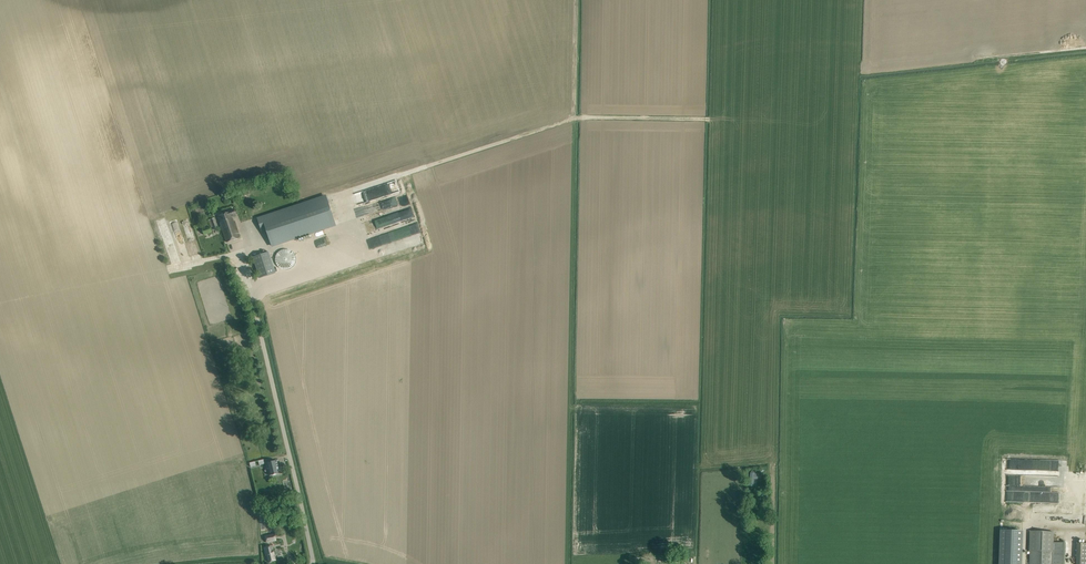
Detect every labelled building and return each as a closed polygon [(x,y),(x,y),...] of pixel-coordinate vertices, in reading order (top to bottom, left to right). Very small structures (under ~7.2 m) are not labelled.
[(326,195),(257,218),(262,232),(266,230),(272,248),(336,226),(328,201),(326,195)] [(379,201),(381,209),(397,205),(395,196),(379,201)] [(235,222),(234,222),(232,217),(237,215),(234,209),(229,211),(230,212),(219,216),(220,220),(219,220),(227,242),(240,238),(235,222)] [(163,218),(157,221),(169,252),(175,250),(163,218)] [(209,221),(212,227),(218,225),(215,218),(209,221)] [(370,218),(351,224),(353,231),(373,226),(370,218)] [(295,263),(296,260),(295,257),(294,254),(292,252),(290,251),(287,250),(284,250),(281,251),(279,252),(277,254),(276,257),(275,260),(276,263),(277,265),(279,267),(281,269),(284,270),(287,270),(290,269),(292,267),(294,265),(295,263)] [(253,257),(260,278),(276,273),(269,252),(253,257)] [(277,461),(267,463),(270,476),(280,473),(277,461)] [(1006,491),(1006,501),(1060,503),(1060,499),(1056,499),(1056,494),(1052,494),(1052,499),(1049,499),(1050,492),(1006,491)] [(286,514),(291,513),(290,509),(293,509),(292,505),(289,506),(288,502),(284,503),(284,507),(281,507),(282,511),(285,510),(286,514)] [(271,510),(268,511),(269,514),(272,513),(273,518),(277,517),(276,513),(279,512),(278,509),(275,509),(274,506),(270,506),(271,510)] [(998,563),(1021,563),(1022,530),(999,530),(998,563)] [(1065,544),(1053,543),(1054,532),(1030,531),(1029,551),(1030,551),(1030,563),(1064,563),(1065,544)] [(266,536),(265,536),(267,543),(271,542),(276,540),(275,533),(274,534),(266,536)] [(1077,543),(1076,563),(1085,563),(1085,543),(1077,543)] [(269,562),(276,561),(272,546),(264,548),(266,556),(267,555),(269,562)]
